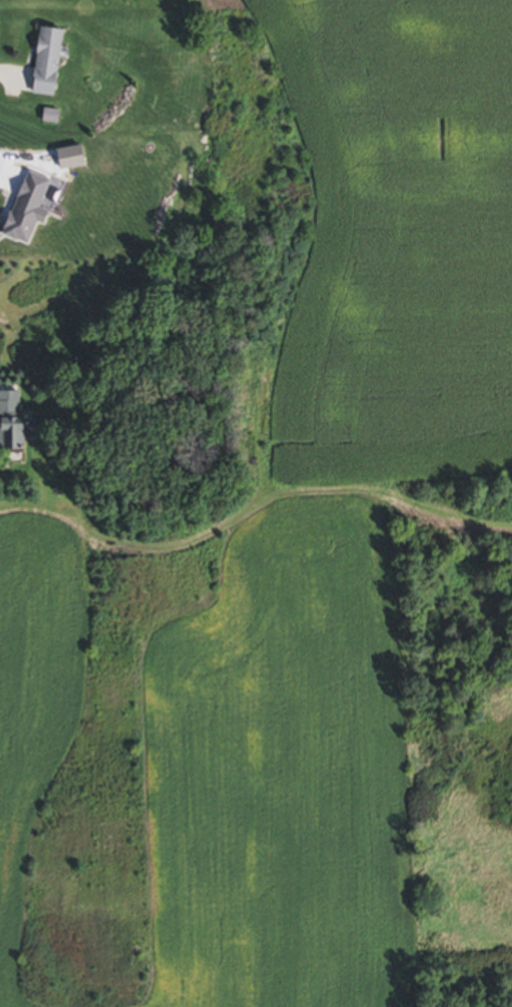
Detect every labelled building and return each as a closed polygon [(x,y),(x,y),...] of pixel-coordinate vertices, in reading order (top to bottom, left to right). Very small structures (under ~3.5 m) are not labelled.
[(59,32),(34,29),(28,96),(53,99),(59,32)] [(0,392),(0,451),(18,452),(19,393),(0,392)]
